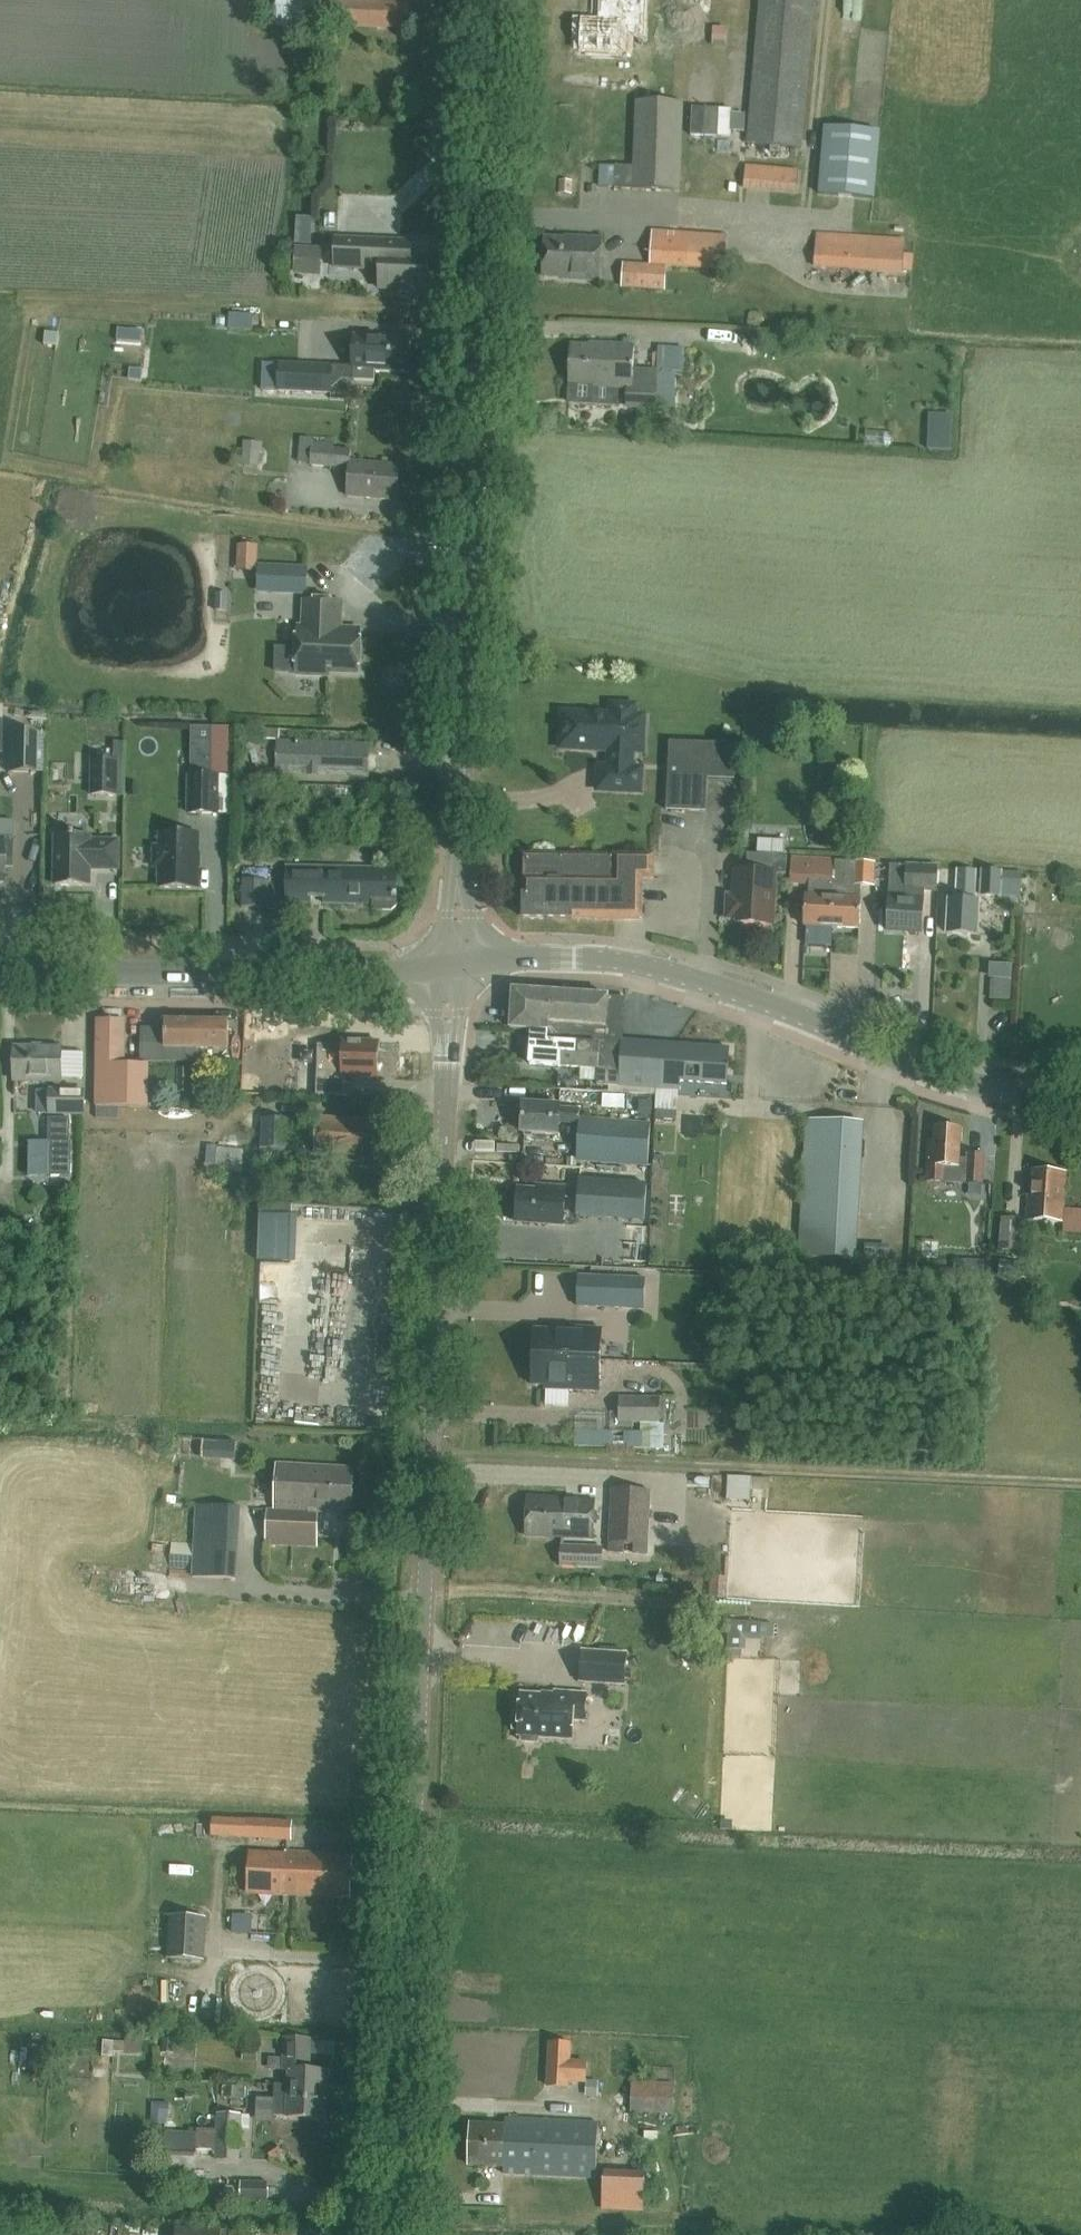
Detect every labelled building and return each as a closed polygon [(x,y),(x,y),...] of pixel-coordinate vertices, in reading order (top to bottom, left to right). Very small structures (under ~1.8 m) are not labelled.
[(320,25),(407,30),(409,3),(339,0),(277,0),(275,26),(320,29),(320,25)] [(579,52),(626,54),(627,36),(644,37),(646,0),(599,0),(598,19),(580,18),(579,52)] [(746,144),(801,149),(814,0),(759,0),(746,144)] [(614,189),(631,190),(680,192),(684,103),(635,101),(632,166),(599,165),(599,187),(614,187),(614,189)] [(875,200),(881,130),(824,125),(818,194),(875,200)] [(797,195),(800,169),(745,164),(742,190),(797,195)] [(652,230),(649,265),(725,271),(727,235),(652,230)] [(904,253),(906,239),(817,232),(813,268),(915,274),(915,254),(904,253)] [(337,239),(335,268),(381,270),(380,289),(427,291),(429,258),(399,257),(400,242),(337,239)] [(603,240),(580,239),(579,241),(547,240),(545,276),(562,277),(562,280),(601,282),(603,240)] [(296,246),(294,271),(294,276),(320,277),(322,248),(296,246)] [(374,381),(375,371),(409,373),(411,339),(354,336),(352,380),(374,381)] [(634,371),(634,348),(572,345),(570,385),(626,387),(626,407),(656,408),(657,372),(634,371)] [(331,393),(332,366),(279,364),(277,391),(331,393)] [(259,467),(261,443),(245,442),(244,450),(236,449),(236,459),(228,459),(228,465),(259,467)] [(348,497),(398,501),(402,466),(351,461),(352,451),(311,447),(309,464),(351,468),(348,497)] [(330,670),(359,671),(360,630),(340,629),(341,602),(304,601),(303,627),(298,627),(296,674),(329,676),(330,670)] [(612,705),(611,715),(562,712),(560,748),(606,750),(609,754),(609,767),(599,767),(598,790),(640,792),(642,769),(632,768),(633,752),(642,752),(644,716),(634,716),(635,706),(612,705)] [(8,772),(34,773),(35,732),(9,731),(8,772)] [(277,765),(367,769),(368,743),(279,740),(277,765)] [(670,742),(666,810),(668,810),(668,809),(705,811),(707,778),(734,779),(735,746),(671,743),(671,742),(670,742)] [(92,795),(117,796),(117,760),(93,759),(92,795)] [(188,813),(217,814),(218,776),(189,775),(188,813)] [(395,793),(410,793),(409,777),(395,777),(395,793)] [(56,835),(56,885),(89,886),(89,868),(118,869),(119,841),(90,840),(90,835),(75,835),(75,833),(71,833),(71,835),(56,835)] [(160,867),(160,887),(197,888),(198,834),(160,833),(160,847),(154,847),(154,867),(160,867)] [(0,838),(0,885),(2,885),(3,857),(12,858),(12,838),(0,838)] [(748,854),(747,871),(737,871),(736,897),(730,896),(729,919),(741,919),(741,922),(774,923),(775,875),(788,875),(789,855),(748,854)] [(524,919),(641,920),(642,880),(653,880),(654,856),(524,855),(524,919)] [(832,927),(836,861),(792,858),(791,884),(810,885),(809,896),(806,896),(805,926),(832,927)] [(876,863),(836,861),(832,927),(860,929),(862,885),(875,886),(876,863)] [(924,891),(937,891),(939,867),(907,865),(906,890),(924,891)] [(376,870),(289,868),(288,903),(375,905),(375,911),(393,912),(398,907),(399,869),(376,869),(376,870)] [(956,900),(949,899),(947,934),(977,936),(979,901),(973,901),(975,871),(958,869),(956,900)] [(1001,898),(1002,885),(1020,886),(1021,873),(1002,872),(982,870),(981,896),(1001,898)] [(242,909),(268,909),(270,880),(243,879),(242,909)] [(1065,901),(1080,901),(1080,884),(1065,884),(1065,901)] [(906,890),(905,897),(890,896),(888,930),(922,932),(924,891),(906,890)] [(813,953),(835,954),(836,935),(814,935),(813,953)] [(885,970),(916,969),(915,949),(884,949),(885,970)] [(621,1070),(623,1041),(626,999),(609,998),(609,996),(513,989),(511,1029),(532,1030),(551,1032),(550,1046),(579,1048),(578,1067),(599,1068),(621,1070)] [(125,1065),(125,1020),(97,1020),(96,1117),(118,1117),(118,1106),(148,1106),(149,1065),(125,1065)] [(230,1022),(166,1021),(165,1030),(141,1029),(141,1060),(200,1061),(200,1048),(230,1049),(230,1022)] [(530,1063),(578,1067),(579,1048),(550,1046),(551,1032),(532,1030),(530,1063)] [(279,1045),(262,1034),(253,1047),(270,1059),(279,1045)] [(378,1078),(380,1042),(344,1041),(344,1046),(318,1045),(316,1095),(345,1096),(346,1077),(378,1078)] [(730,1049),(623,1041),(621,1070),(599,1068),(598,1084),(682,1090),(682,1081),(727,1084),(730,1049)] [(50,1091),(50,1092),(37,1092),(37,1113),(84,1114),(84,1092),(60,1091),(60,1081),(61,1081),(62,1048),(14,1047),(14,1081),(54,1081),(54,1091),(50,1091)] [(191,1093),(191,1070),(180,1070),(180,1093),(191,1093)] [(312,1094),(312,1080),(295,1079),(294,1093),(312,1094)] [(580,1124),(577,1161),(648,1166),(651,1123),(579,1118),(580,1108),(560,1107),(560,1106),(524,1104),(522,1131),(558,1134),(559,1122),(580,1124)] [(386,1152),(388,1121),(316,1117),(314,1154),(363,1157),(364,1150),(386,1152)] [(262,1119),(261,1152),(261,1159),(282,1160),(298,1150),(299,1120),(262,1119)] [(847,1259),(854,1123),(807,1121),(800,1257),(847,1259)] [(983,1184),(984,1155),(969,1154),(969,1163),(960,1162),(962,1128),(936,1127),(935,1142),(930,1142),(928,1181),(983,1184)] [(217,1147),(215,1171),(215,1180),(241,1182),(241,1174),(243,1150),(217,1147)] [(1063,1223),(1067,1173),(1034,1171),(1032,1196),(1029,1196),(1027,1221),(1063,1223)] [(645,1220),(647,1184),(580,1179),(578,1215),(645,1220)] [(515,1222),(564,1225),(566,1188),(537,1186),(537,1190),(518,1188),(515,1222)] [(297,1202),(297,1190),(282,1191),(282,1202),(297,1202)] [(266,1263),(299,1262),(297,1212),(264,1213),(266,1263)] [(1021,1250),(1022,1219),(1001,1218),(999,1249),(1021,1250)] [(653,1255),(652,1241),(631,1242),(632,1256),(653,1255)] [(578,1307),(622,1309),(624,1279),(579,1277),(578,1307)] [(655,1311),(655,1293),(636,1293),(635,1310),(655,1311)] [(534,1329),(533,1356),(601,1359),(602,1328),(553,1326),(553,1330),(534,1329)] [(601,1359),(533,1356),(532,1384),(545,1385),(545,1389),(599,1392),(601,1359)] [(661,1424),(661,1400),(661,1397),(618,1397),(619,1425),(661,1424)] [(303,1414),(304,1426),(323,1425),(322,1413),(303,1414)] [(605,1447),(605,1430),(575,1430),(575,1446),(605,1447)] [(235,1450),(220,1450),(219,1469),(234,1469),(235,1450)] [(271,1508),(268,1508),(266,1545),(316,1547),(318,1513),(333,1513),(333,1507),(352,1508),(354,1468),(275,1462),(271,1508)] [(650,1555),(651,1545),(653,1490),(613,1488),(609,1553),(624,1553),(625,1544),(637,1545),(637,1554),(650,1555)] [(596,1501),(527,1497),(525,1536),(594,1540),(596,1501)] [(195,1505),(193,1549),(192,1577),(237,1579),(240,1507),(195,1505)] [(660,1543),(658,1554),(677,1558),(679,1547),(660,1543)] [(561,1567),(603,1569),(603,1547),(561,1545),(561,1567)] [(583,1651),(580,1682),(625,1685),(627,1654),(583,1651)] [(585,1722),(587,1693),(555,1691),(554,1695),(521,1693),(520,1714),(514,1714),(513,1730),(518,1731),(518,1736),(522,1736),(521,1742),(539,1743),(539,1738),(572,1740),(574,1721),(585,1722)] [(289,1821),(244,1820),(212,1818),(212,1836),(244,1837),(289,1839),(289,1821)] [(284,1852),(283,1895),(350,1898),(352,1854),(321,1853),(321,1852),(285,1850),(285,1852),(284,1852)] [(186,1851),(185,1864),(204,1866),(205,1853),(186,1851)] [(283,1895),(284,1852),(249,1851),(247,1893),(283,1895)] [(170,1915),(168,1959),(204,1961),(206,1917),(170,1915)] [(286,2039),(285,2071),(289,2071),(289,2085),(274,2085),(274,2116),(288,2116),(288,2117),(325,2118),(326,2070),(309,2070),(310,2040),(286,2039)] [(243,2045),(243,2061),(258,2062),(258,2046),(243,2045)] [(590,2086),(593,2046),(550,2045),(548,2085),(590,2086)] [(631,2080),(630,2110),(674,2111),(675,2081),(631,2080)] [(151,2102),(151,2125),(166,2125),(167,2120),(169,2120),(170,2103),(151,2102)] [(240,2160),(241,2115),(216,2114),(215,2160),(240,2160)] [(597,2178),(600,2123),(507,2119),(507,2124),(472,2122),(470,2166),(504,2167),(504,2174),(597,2178)] [(190,2144),(167,2143),(167,2156),(189,2158),(190,2144)] [(647,2206),(645,2165),(603,2166),(605,2208),(647,2206)] [(268,2202),(268,2182),(241,2181),(241,2202),(268,2202)] [(64,2222),(48,2221),(48,2234),(64,2234),(64,2222)]
